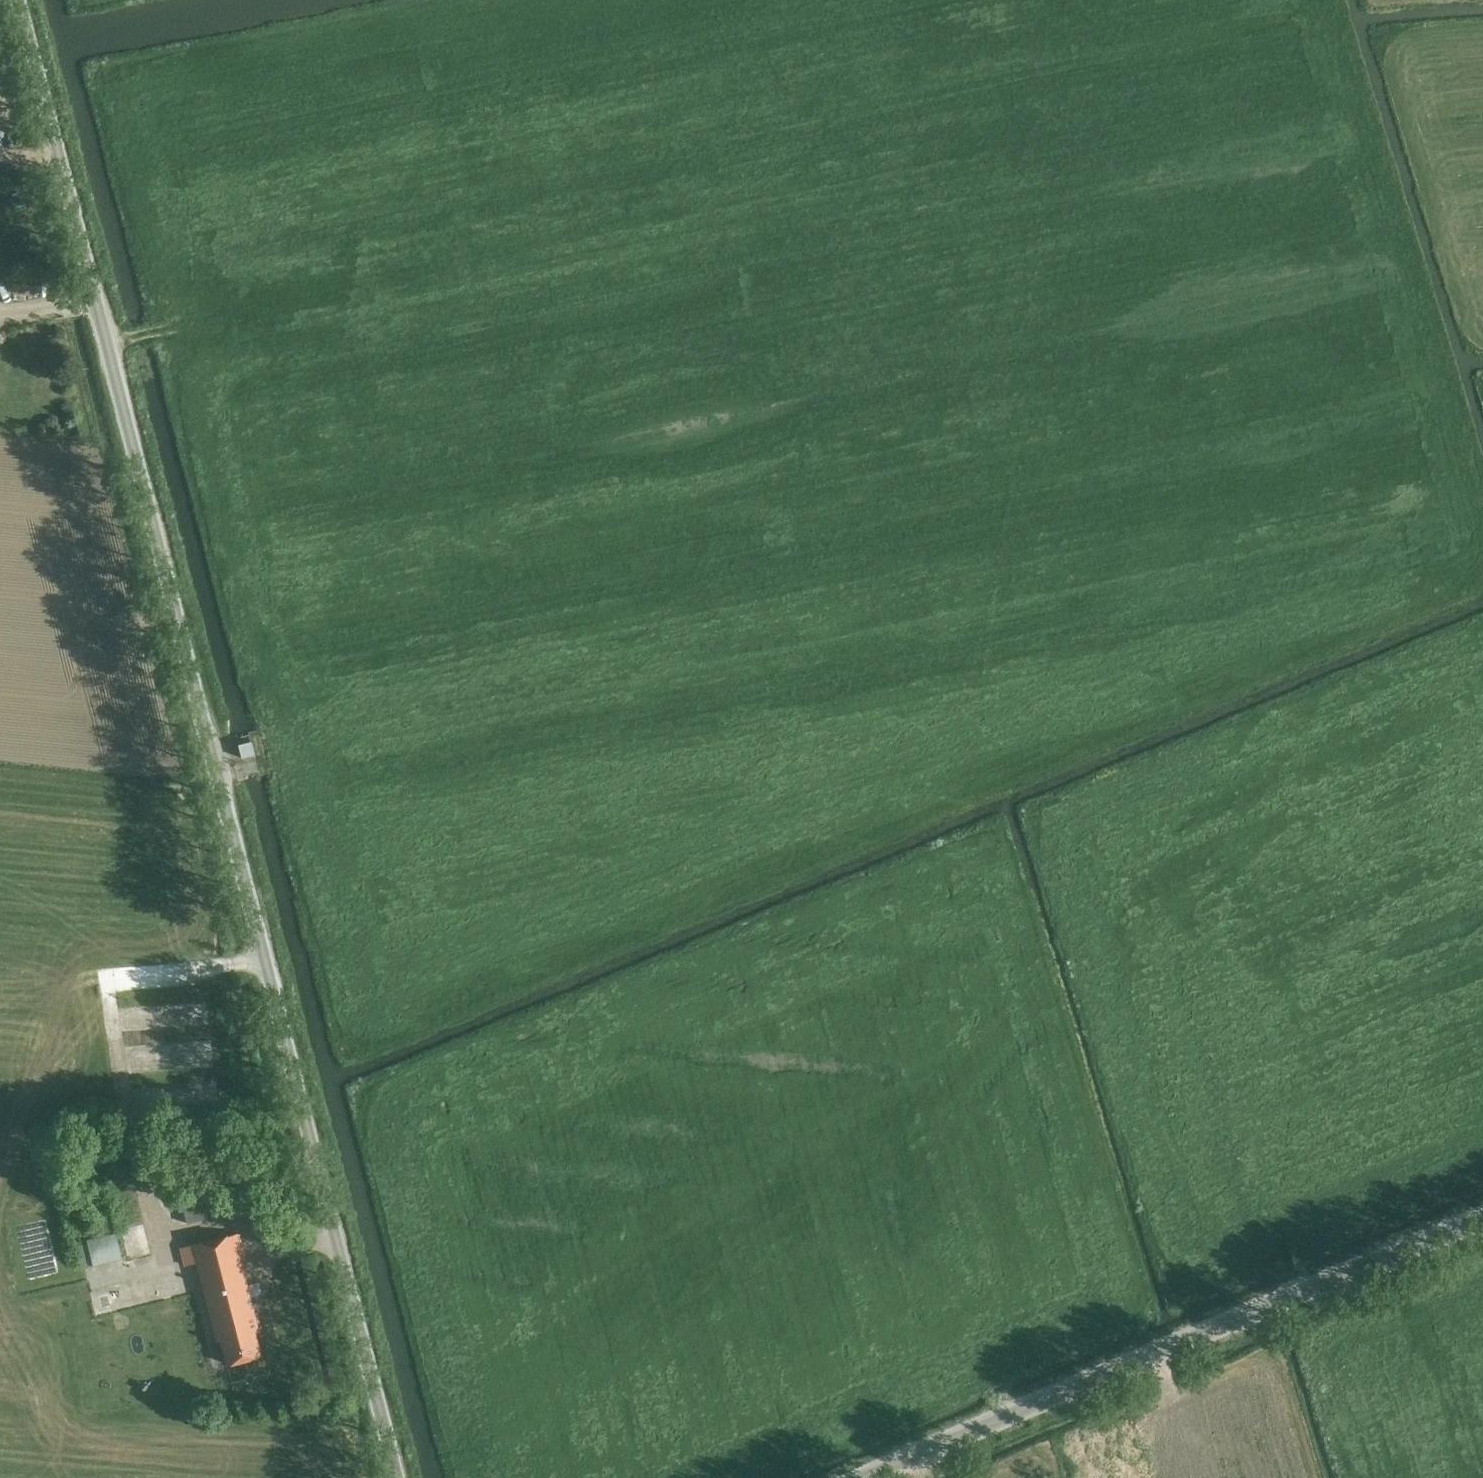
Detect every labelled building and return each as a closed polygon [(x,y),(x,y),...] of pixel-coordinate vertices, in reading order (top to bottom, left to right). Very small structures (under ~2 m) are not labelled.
[(252,740),(238,744),(242,757),(255,754),(252,740)] [(171,1092),(205,1090),(204,1068),(215,1068),(213,1041),(127,1046),(130,1089),(170,1086),(171,1092)] [(120,1228),(141,1221),(128,1176),(106,1182),(120,1228)] [(179,1193),(186,1223),(253,1206),(248,1182),(224,1188),(223,1181),(179,1193)] [(79,1268),(119,1258),(112,1230),(71,1241),(79,1268)] [(184,1264),(196,1261),(216,1339),(220,1338),(227,1364),(261,1356),(254,1330),(259,1328),(240,1255),(245,1253),(239,1233),(180,1248),(184,1264)]
